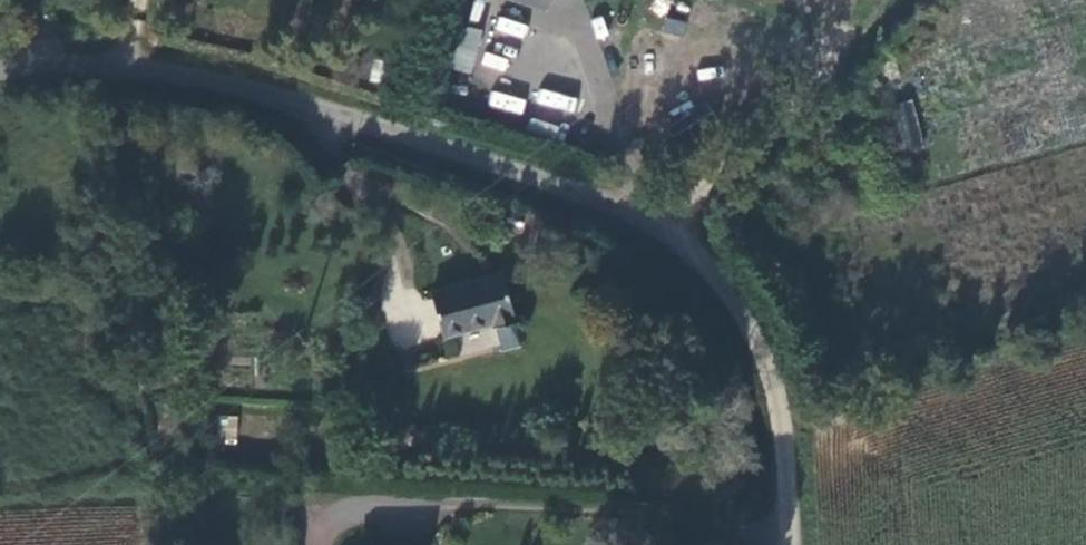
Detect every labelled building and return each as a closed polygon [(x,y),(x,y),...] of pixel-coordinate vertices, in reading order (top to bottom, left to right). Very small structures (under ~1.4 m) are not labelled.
[(498,16),(494,32),(524,39),(528,23),(498,16)] [(665,16),(660,31),(682,38),(687,23),(665,16)] [(450,67),(470,74),(485,32),(465,25),(450,67)] [(907,55),(934,178),(972,170),(969,156),(946,161),(942,142),(933,144),(930,131),(935,130),(922,71),(950,65),(946,47),(907,55)] [(573,114),(578,98),(538,86),(533,102),(573,114)] [(522,115),(527,99),(492,89),(487,105),(522,115)] [(903,151),(924,145),(913,100),(891,106),(903,151)] [(557,137),(560,125),(530,117),(527,129),(557,137)] [(493,320),(498,337),(514,332),(495,265),(427,285),(440,331),(490,316),(491,321),(493,320)] [(218,443),(236,444),(237,416),(218,415),(218,443)]
